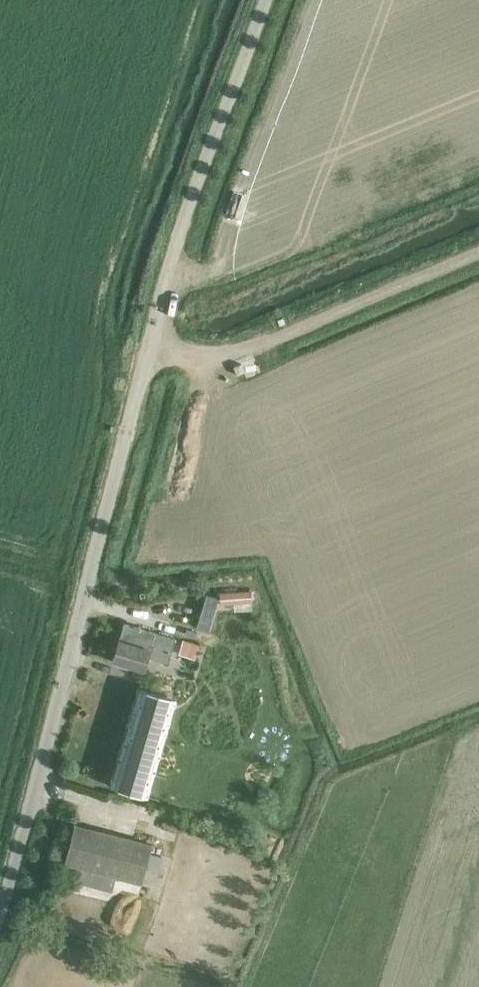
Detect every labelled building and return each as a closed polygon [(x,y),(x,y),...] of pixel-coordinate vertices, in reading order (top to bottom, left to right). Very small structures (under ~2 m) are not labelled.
[(241,363),(233,366),(237,374),(245,371),(241,363)] [(251,591),(219,592),(219,603),(251,602),(251,591)] [(174,639),(124,624),(113,661),(143,671),(147,656),(167,662),(174,639)] [(183,639),(179,654),(195,659),(200,644),(183,639)] [(167,695),(139,687),(109,785),(147,797),(158,762),(148,759),(157,728),(158,728),(167,695)] [(74,822),(62,860),(139,882),(151,844),(74,822)]
